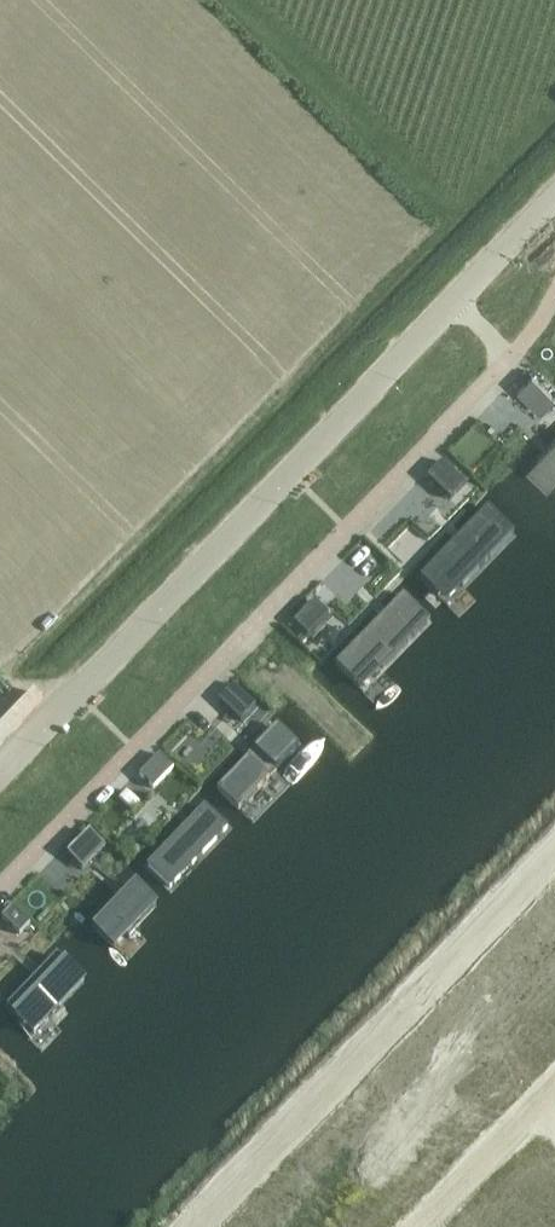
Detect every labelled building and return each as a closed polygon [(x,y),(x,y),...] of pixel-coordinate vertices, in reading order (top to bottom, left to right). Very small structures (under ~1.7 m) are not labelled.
[(532,376),(517,392),(538,412),(553,396),(532,376)] [(485,487),(539,539),(554,522),(554,415),(485,487)] [(445,462),(430,477),(451,497),(466,482),(445,462)] [(485,487),(401,574),(455,626),(539,539),(485,487)] [(401,574),(316,661),(371,713),(455,626),(401,574)] [(317,603),(296,623),(309,636),(330,617),(317,603)] [(233,687),(220,699),(240,718),(242,720),(254,706),(253,705),(233,687)] [(272,708),(198,784),(252,836),(326,759),(272,708)] [(174,768),(160,755),(140,775),(153,788),(174,768)] [(198,784),(124,861),(178,912),(252,836),(198,784)] [(86,831),(66,852),(83,869),(103,848),(86,831)] [(124,861),(50,937),(104,989),(178,912),(124,861)] [(12,907),(2,917),(20,934),(30,924),(12,907)] [(0,989),(0,1036),(30,1065),(104,989),(50,937),(0,989)]
